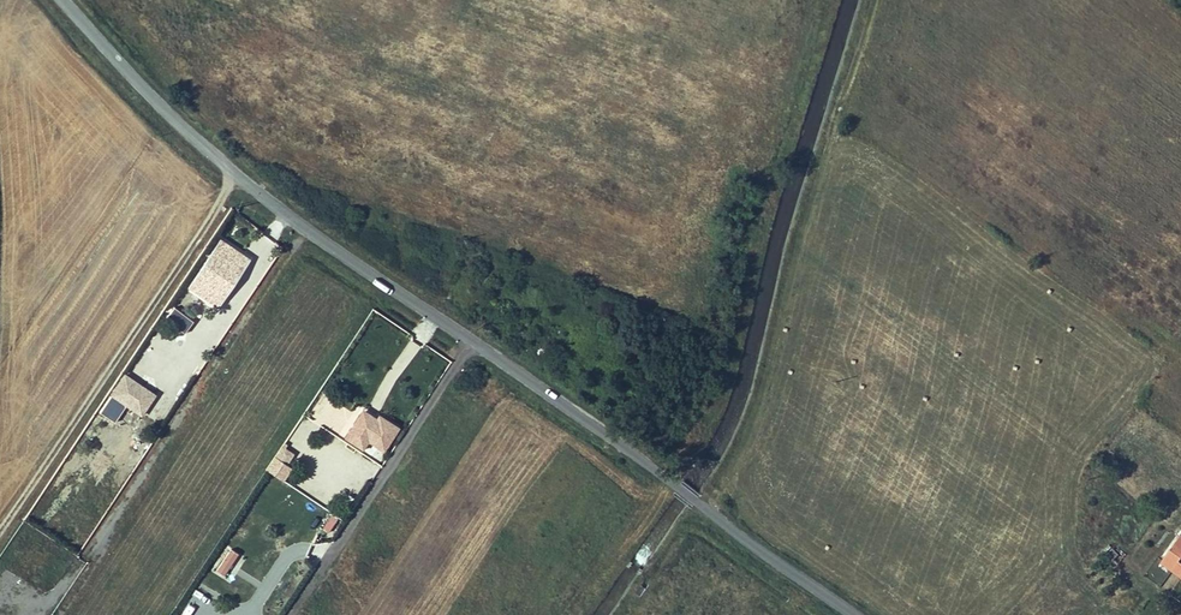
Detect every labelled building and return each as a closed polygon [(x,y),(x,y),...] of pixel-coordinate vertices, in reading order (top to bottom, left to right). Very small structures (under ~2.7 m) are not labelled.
[(222,242),(189,290),(213,305),(246,257),(222,242)] [(108,396),(141,418),(156,396),(123,374),(108,396)] [(343,421),(344,402),(317,401),(316,426),(337,427),(337,420),(343,421)] [(364,412),(345,439),(363,452),(369,443),(385,453),(401,431),(380,416),(376,421),(364,412)] [(282,462),(274,457),(265,468),(275,475),(282,462)] [(1180,574),(1180,534),(1162,561),(1180,574)] [(228,548),(216,566),(223,572),(236,552),(228,548)] [(223,576),(229,580),(245,559),(239,555),(223,576)]
